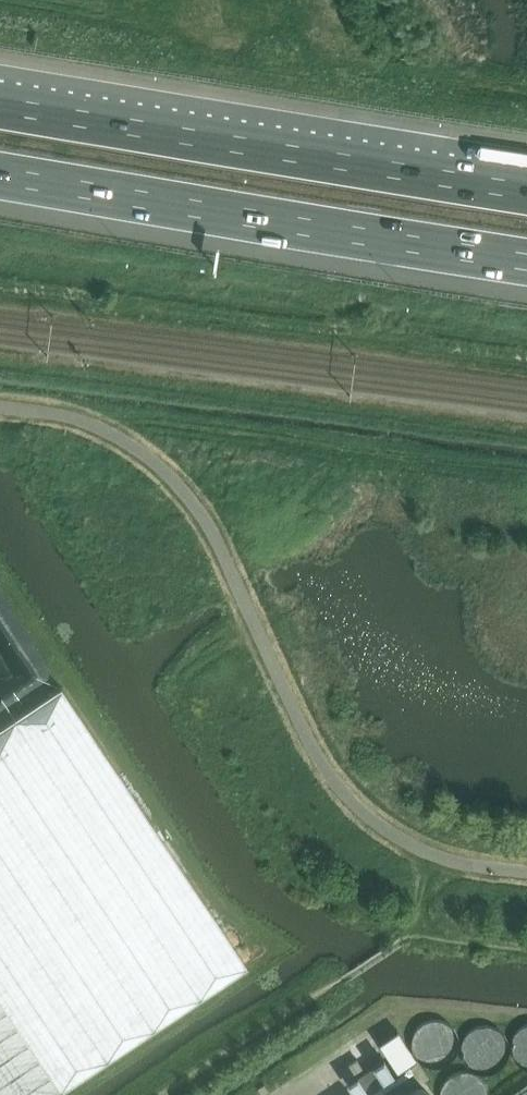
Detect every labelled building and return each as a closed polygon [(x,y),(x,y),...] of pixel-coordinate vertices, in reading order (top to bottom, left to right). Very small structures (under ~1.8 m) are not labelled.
[(249,967),(63,688),(0,729),(0,1094),(56,1094),(249,967)] [(417,1059),(399,1030),(380,1042),(398,1071),(417,1059)] [(347,1081),(356,1094),(366,1094),(396,1076),(384,1057),(347,1081)] [(340,1069),(346,1078),(363,1067),(357,1058),(340,1069)] [(258,1087),(260,1090),(262,1094),(269,1091),(264,1084),(258,1087)] [(512,1094),(526,1094),(526,1085),(512,1094)]
